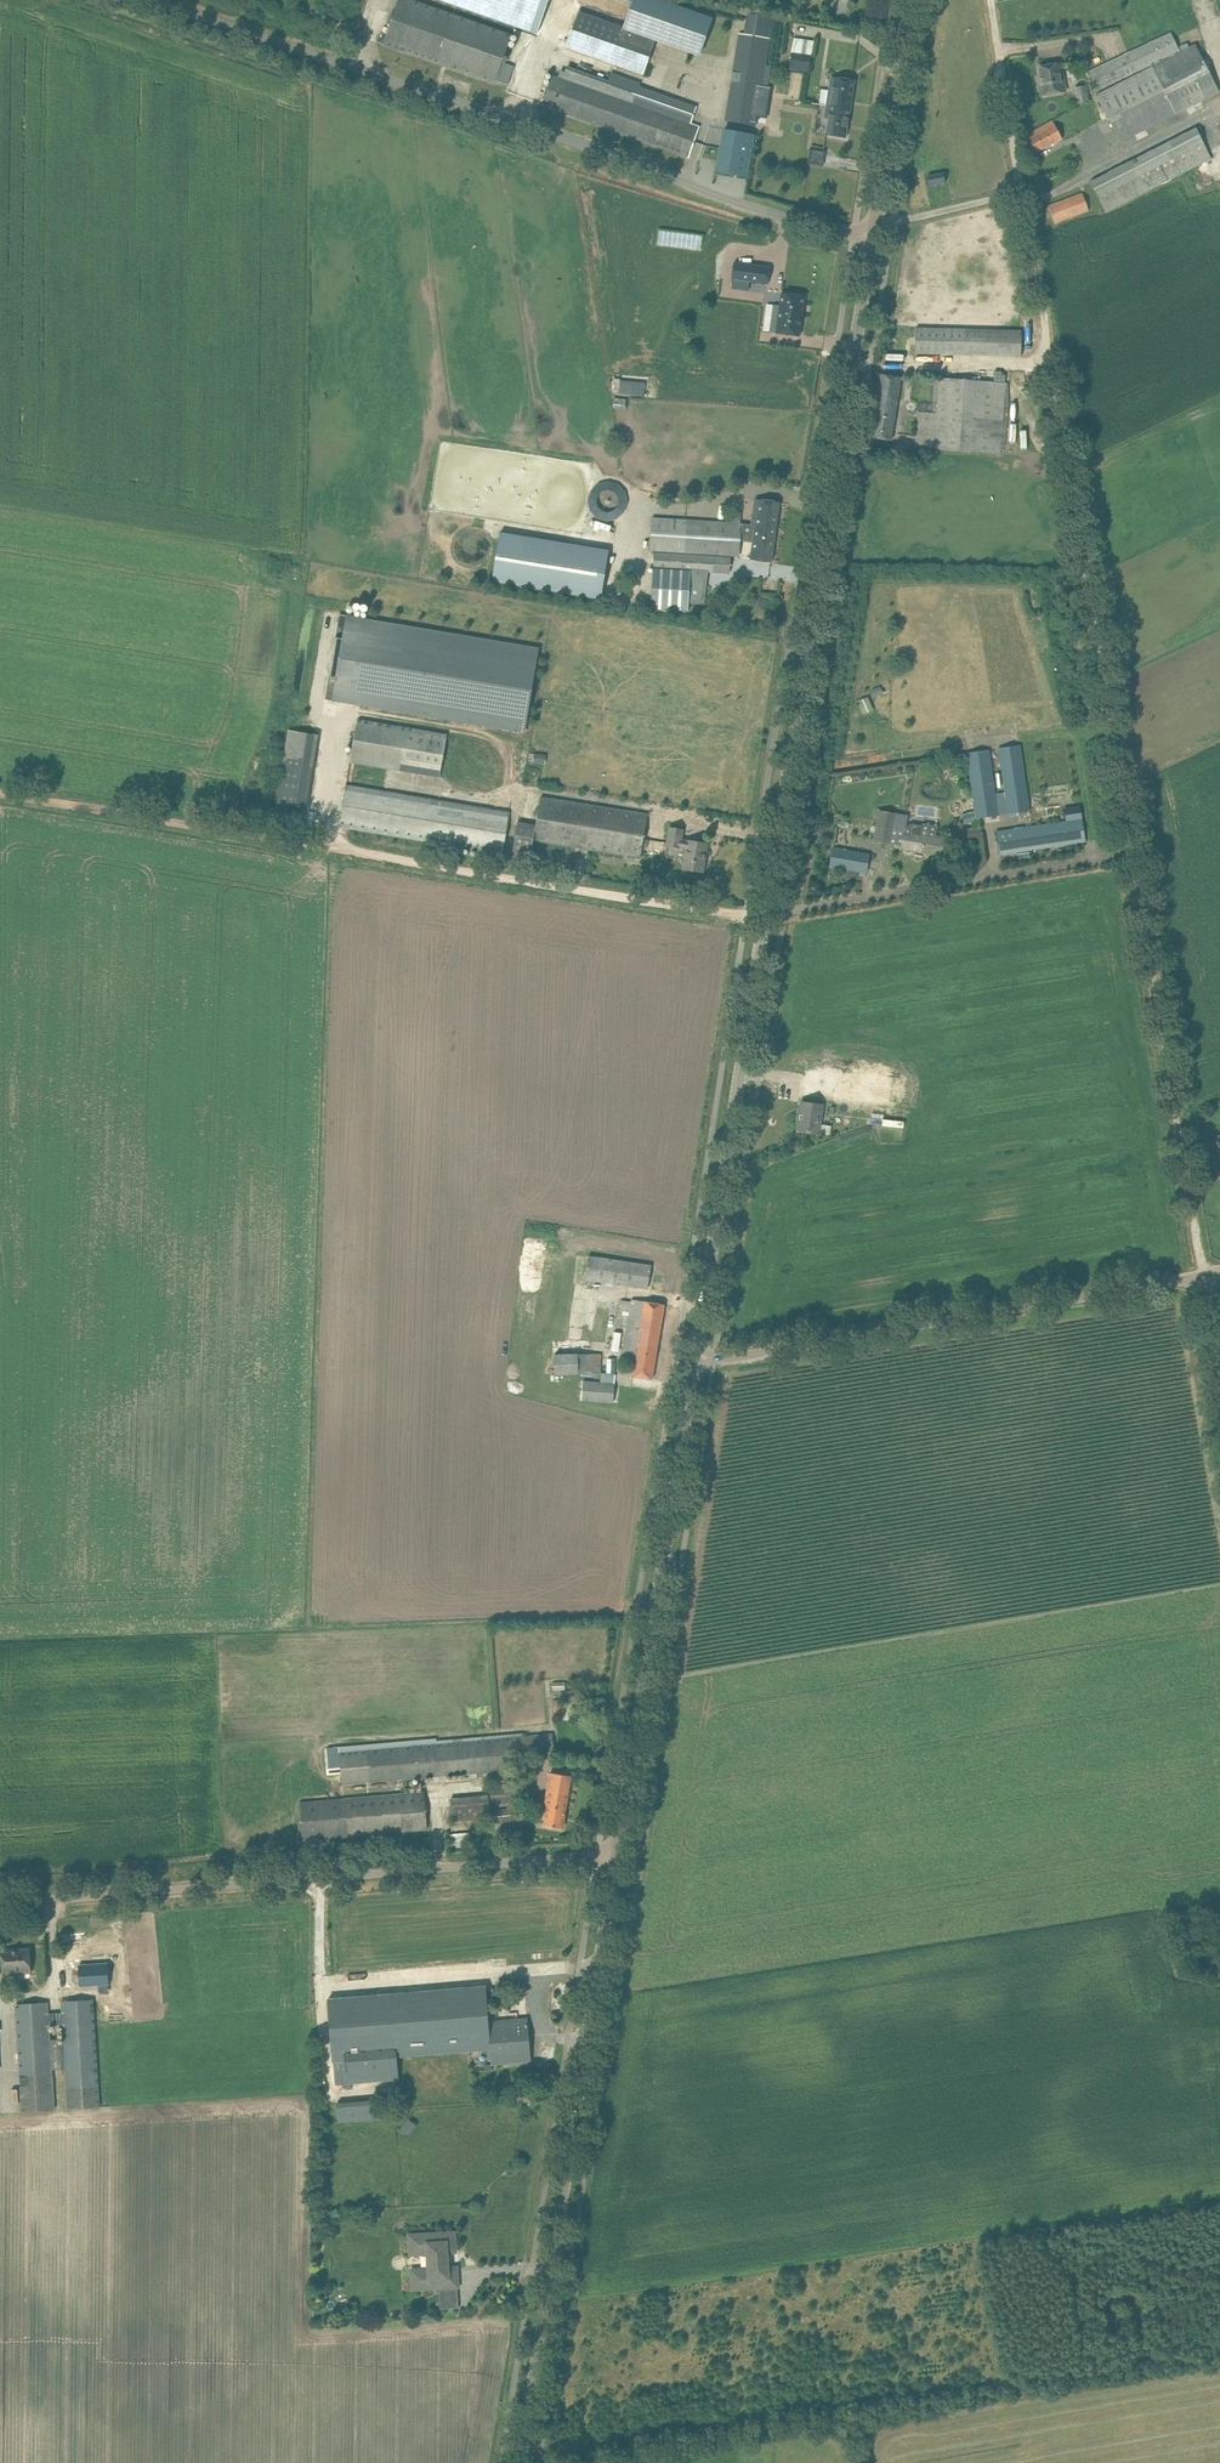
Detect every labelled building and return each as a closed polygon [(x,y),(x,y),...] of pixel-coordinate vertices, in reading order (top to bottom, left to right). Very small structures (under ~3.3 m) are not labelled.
[(496,79),(508,84),(514,66),(506,63),(508,57),(504,56),(512,35),(412,0),(399,0),(383,44),(495,83),(496,79)] [(537,34),(549,0),(440,0),(537,34)] [(624,28),(655,38),(655,40),(699,56),(712,18),(660,0),(633,0),(624,28)] [(578,12),(567,46),(642,75),(655,40),(655,38),(624,28),(578,12)] [(1087,71),(1096,91),(1179,51),(1170,32),(1087,71)] [(737,51),(725,127),(754,132),(755,127),(757,109),(765,55),(768,38),(740,34),(737,51)] [(1219,92),(1217,89),(1195,45),(1189,48),(1186,43),(1178,47),(1180,52),(1097,95),(1120,142),(1219,92)] [(810,56),(791,53),(789,68),(809,70),(810,56)] [(1039,82),(1041,96),(1065,91),(1062,91),(1059,74),(1062,74),(1060,64),(1039,68),(1041,82),(1039,82)] [(663,109),(636,99),(642,82),(611,71),(608,80),(568,66),(565,72),(561,70),(558,77),(552,75),(541,105),(689,157),(699,128),(676,119),(680,107),(667,103),(663,113),(661,113),(663,109)] [(827,106),(850,109),(854,81),(831,77),(827,106)] [(1075,86),(1077,103),(1089,102),(1087,85),(1075,86)] [(850,109),(827,106),(825,116),(829,117),(826,134),(845,137),(850,109)] [(1101,107),(1095,110),(1101,123),(1107,120),(1101,107)] [(1053,121),(1034,131),(1023,137),(1032,154),(1063,138),(1053,121)] [(1090,182),(1106,212),(1211,158),(1196,128),(1090,182)] [(724,130),(716,172),(747,177),(754,135),(724,130)] [(825,164),(826,151),(813,150),(812,163),(825,164)] [(927,176),(929,185),(945,182),(943,173),(927,176)] [(1082,193),(1048,206),(1055,223),(1089,211),(1082,193)] [(657,243),(701,250),(704,235),(660,228),(657,243)] [(732,279),(768,284),(770,267),(734,261),(732,279)] [(776,333),(799,336),(804,296),(782,293),(780,305),(773,304),(769,332),(776,333)] [(916,328),(915,354),(1021,355),(1022,329),(916,328)] [(881,374),(871,437),(891,440),(901,377),(881,374)] [(915,448),(921,448),(1002,453),(1006,381),(935,377),(933,413),(917,412),(915,448)] [(615,394),(646,395),(647,380),(615,379),(615,394)] [(627,399),(615,398),(614,407),(625,409),(627,399)] [(630,490),(597,479),(586,511),(620,522),(630,490)] [(652,518),(650,550),(739,555),(740,540),(754,542),(751,559),(771,562),(779,502),(754,499),(751,525),(741,524),(652,518)] [(499,532),(491,580),(599,599),(600,589),(594,588),(596,578),(591,577),(596,548),(499,532)] [(731,557),(654,553),(652,609),(689,610),(689,603),(703,604),(708,571),(730,572),(731,560),(731,557)] [(538,648),(340,614),(325,699),(523,733),(538,648)] [(868,697),(858,702),(863,714),(874,710),(868,697)] [(401,770),(440,776),(447,735),(357,719),(350,761),(401,770)] [(319,735),(289,730),(277,803),(306,808),(319,735)] [(1030,810),(1023,766),(1020,746),(999,749),(1008,814),(1030,810)] [(967,754),(968,766),(976,818),(998,815),(989,750),(967,754)] [(339,827),(503,854),(510,813),(508,812),(509,811),(506,811),(506,812),(346,785),(339,827)] [(540,797),(536,825),(517,822),(512,856),(531,859),(534,840),(640,858),(647,814),(540,797)] [(1085,841),(1084,832),(1080,806),(1064,808),(1066,821),(996,831),(999,854),(1085,841)] [(891,837),(898,838),(899,828),(902,829),(903,829),(906,816),(879,812),(875,841),(890,844),(891,837)] [(682,869),(691,870),(703,872),(708,844),(681,839),(683,829),(670,827),(667,845),(686,849),(682,869)] [(922,832),(903,829),(899,828),(898,838),(903,839),(902,849),(941,855),(944,839),(922,835),(922,832)] [(830,867),(866,873),(869,854),(833,847),(830,867)] [(797,1130),(809,1132),(819,1133),(823,1105),(801,1102),(797,1130)] [(651,1265),(639,1264),(589,1256),(585,1280),(647,1289),(651,1265)] [(633,1375),(641,1377),(652,1378),(665,1304),(632,1299),(632,1301),(626,1300),(623,1314),(629,1315),(622,1356),(635,1358),(633,1375)] [(591,1353),(555,1354),(555,1362),(555,1375),(601,1373),(600,1354),(591,1354),(591,1353)] [(582,1400),(601,1401),(613,1402),(614,1384),(617,1360),(609,1359),(607,1373),(601,1373),(600,1382),(583,1381),(582,1400)] [(562,1703),(554,1704),(554,1713),(563,1712),(562,1703)] [(552,1732),(340,1751),(342,1784),(528,1768),(526,1753),(554,1750),(552,1732)] [(545,1805),(547,1805),(544,1825),(562,1828),(571,1775),(550,1772),(545,1805)] [(491,1786),(493,1803),(530,1799),(528,1782),(491,1786)] [(457,1827),(477,1824),(491,1823),(487,1785),(476,1786),(477,1795),(450,1797),(453,1820),(457,1820),(457,1827)] [(343,1799),(300,1802),(303,1840),(427,1829),(424,1792),(343,1799)] [(492,1810),(494,1822),(523,1820),(522,1808),(492,1810)] [(2,1952),(3,1964),(3,1974),(19,1973),(19,1970),(31,1969),(29,1948),(16,1949),(16,1951),(2,1952)] [(107,1964),(83,1965),(84,1986),(109,1984),(107,1964)] [(486,1985),(329,1998),(333,2062),(345,2061),(347,2083),(398,2079),(396,2058),(491,2049),(489,2021),(486,1985)] [(54,2109),(52,2070),(66,2068),(69,2108),(100,2106),(93,2000),(62,2002),(63,2013),(49,2014),(48,2002),(16,2004),(20,2071),(22,2099),(23,2111),(53,2109),(54,2109)] [(531,2061),(527,2018),(489,2021),(491,2049),(492,2065),(519,2062),(531,2061)] [(336,2102),(338,2122),(379,2118),(377,2099),(336,2102)] [(409,2118),(402,2128),(411,2134),(418,2124),(409,2118)] [(410,2268),(411,2289),(457,2286),(456,2268),(447,2268),(447,2251),(455,2251),(454,2233),(408,2235),(409,2256),(426,2255),(427,2267),(410,2268)]
